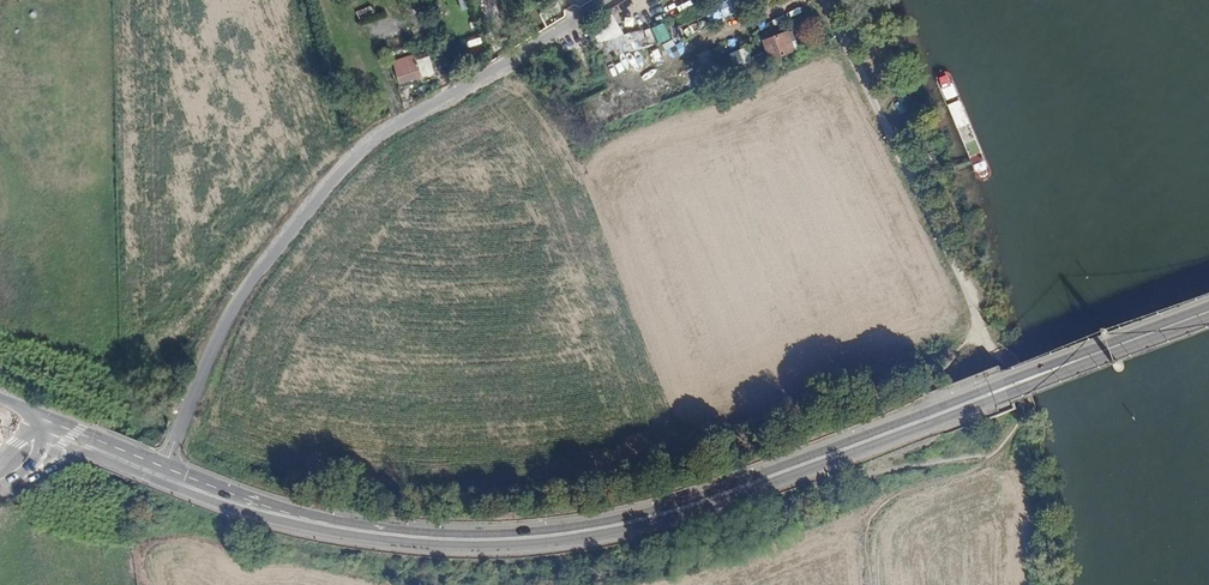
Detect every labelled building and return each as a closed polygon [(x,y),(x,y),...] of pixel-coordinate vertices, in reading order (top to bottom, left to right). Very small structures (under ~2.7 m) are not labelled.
[(732,2),(697,9),(700,23),(735,16),(732,2)] [(658,43),(670,39),(665,23),(653,27),(658,43)] [(773,59),(795,51),(787,32),(765,40),(773,59)] [(733,59),(740,57),(742,64),(752,61),(747,47),(731,52),(733,59)] [(420,61),(397,68),(401,81),(424,74),(420,61)]
